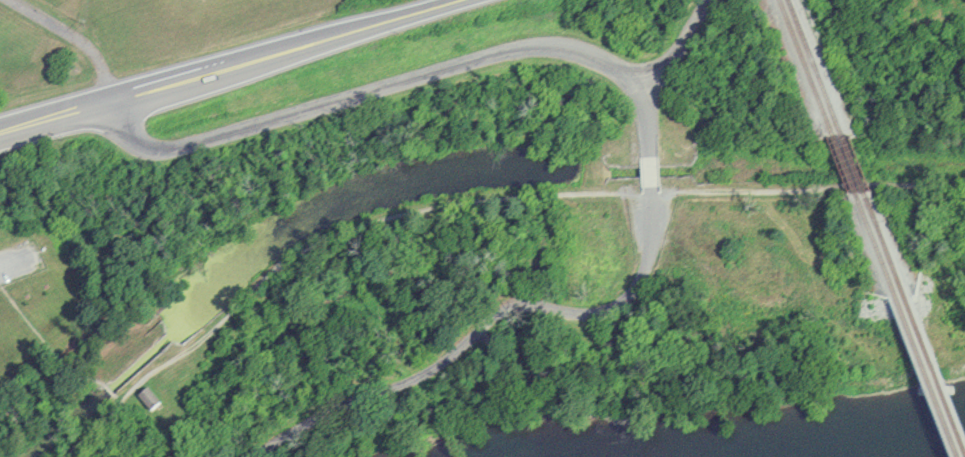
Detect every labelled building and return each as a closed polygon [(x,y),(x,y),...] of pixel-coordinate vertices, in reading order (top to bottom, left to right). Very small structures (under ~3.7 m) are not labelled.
[(147,389),(139,396),(151,411),(160,404),(147,389)]
